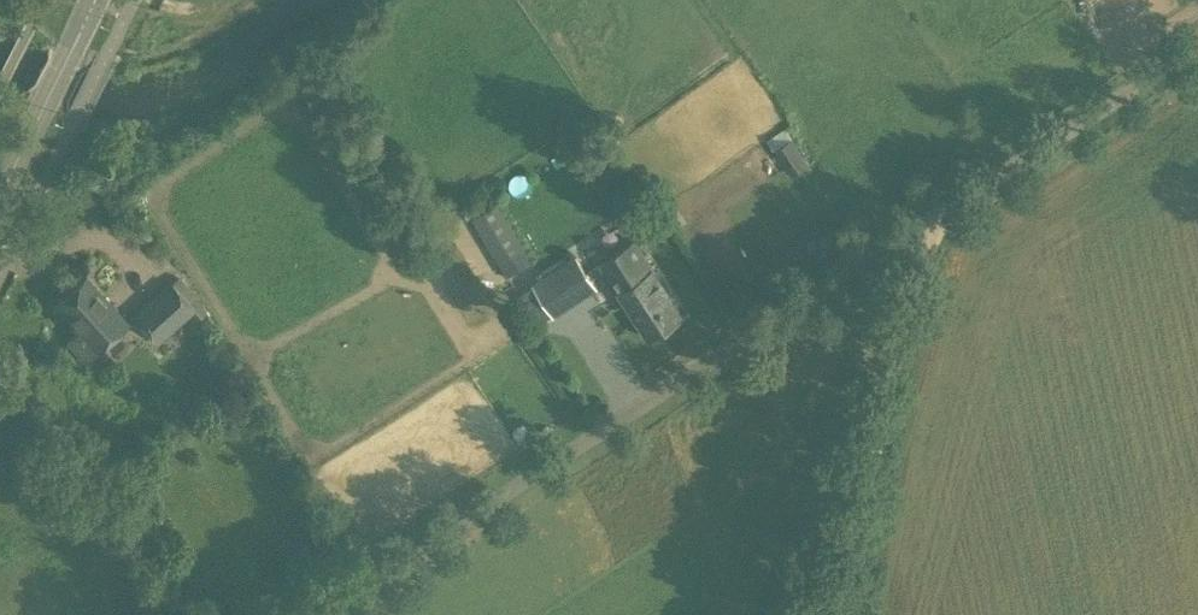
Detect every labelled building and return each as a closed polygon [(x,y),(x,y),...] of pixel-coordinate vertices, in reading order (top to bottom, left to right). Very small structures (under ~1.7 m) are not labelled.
[(791,175),(808,164),(791,139),(774,150),(791,175)] [(648,338),(681,316),(634,242),(600,264),(648,338)] [(525,248),(499,263),(506,276),(532,261),(525,248)] [(553,318),(597,290),(575,256),(532,284),(553,318)] [(50,304),(77,333),(66,342),(83,361),(126,323),(83,275),(50,304)] [(131,314),(157,342),(192,311),(198,318),(206,311),(198,302),(201,299),(178,275),(170,283),(168,281),(131,314)]
